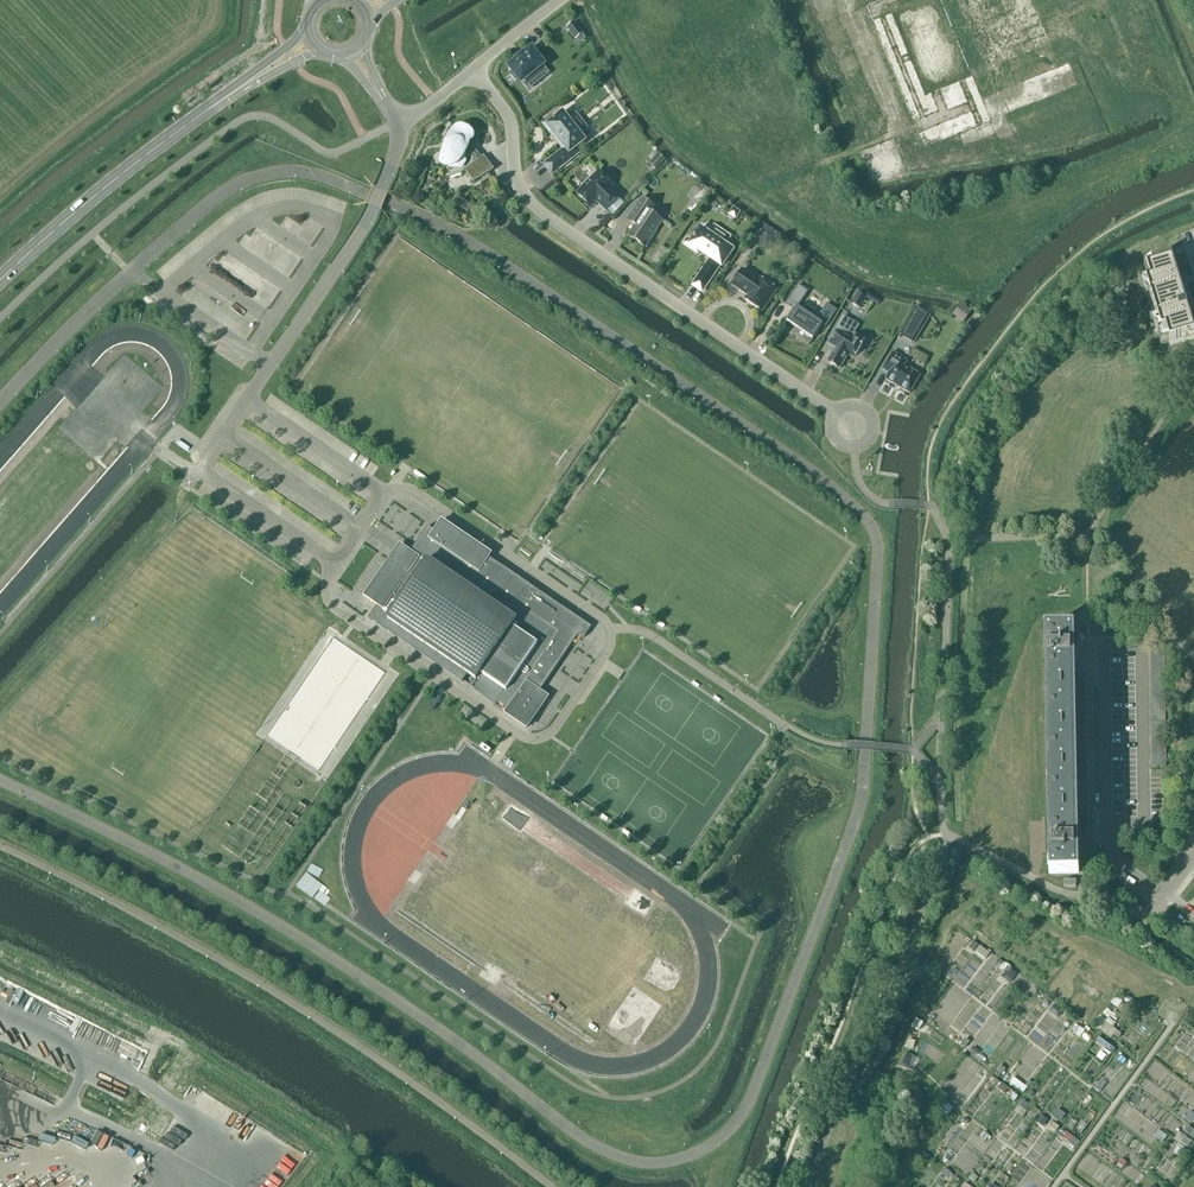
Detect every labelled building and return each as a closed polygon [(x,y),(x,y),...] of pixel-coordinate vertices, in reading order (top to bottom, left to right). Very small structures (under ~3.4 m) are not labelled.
[(919,144),(988,121),(947,0),(870,0),(919,144)] [(581,29),(579,26),(575,21),(566,28),(576,40),(577,39),(583,35),(584,33),(581,29)] [(545,65),(533,49),(525,55),(524,54),(516,60),(517,61),(509,67),(513,72),(512,73),(517,80),(518,78),(522,83),(545,65)] [(554,121),(548,126),(566,148),(550,161),(558,170),(580,153),(576,148),(584,141),(578,133),(586,128),(576,116),(569,122),(563,114),(557,119),(556,118),(553,120),(554,121)] [(473,142),(473,139),(473,138),(473,137),(473,135),(472,134),(472,133),(471,132),(470,131),(468,130),(467,129),(466,129),(464,128),(462,128),(461,128),(459,128),(458,128),(457,129),(455,130),(453,130),(452,132),(450,136),(448,140),(446,144),(444,148),(443,150),(443,153),(442,155),(440,155),(439,162),(441,165),(442,165),(443,166),(443,167),(444,167),(445,168),(446,168),(447,175),(448,177),(450,177),(452,176),(455,176),(458,175),(460,174),(462,173),(464,172),(465,171),(474,182),(493,170),(484,157),(479,160),(476,156),(474,154),(471,152),(469,150),(468,150),(470,142),(470,140),(473,140),(473,142)] [(656,170),(666,160),(659,153),(649,163),(656,170)] [(606,211),(619,198),(610,189),(612,186),(599,172),(577,194),(591,208),(598,201),(601,204),(600,205),(606,211)] [(699,202),(705,194),(696,188),(690,196),(699,202)] [(468,203),(458,198),(454,205),(464,210),(468,203)] [(645,247),(662,221),(652,214),(656,209),(642,199),(627,221),(635,226),(628,236),(645,247)] [(735,219),(739,213),(734,209),(730,215),(735,219)] [(695,239),(690,245),(711,259),(697,279),(706,285),(720,265),(722,267),(732,251),(724,245),(729,237),(714,227),(709,235),(701,229),(696,236),(694,238),(695,239)] [(770,250),(773,236),(761,233),(758,248),(770,250)] [(1172,262),(1146,270),(1150,282),(1146,283),(1161,332),(1159,332),(1159,334),(1166,332),(1169,344),(1193,336),(1193,333),(1187,311),(1191,310),(1191,311),(1193,310),(1184,290),(1181,291),(1172,262)] [(758,280),(742,269),(732,285),(747,296),(744,300),(762,312),(777,291),(759,279),(758,280)] [(823,325),(798,308),(808,292),(798,285),(785,304),(795,311),(788,322),(785,320),(785,321),(812,339),(808,345),(809,345),(823,325)] [(860,309),(866,298),(858,294),(852,304),(860,309)] [(961,304),(953,315),(964,322),(972,312),(961,304)] [(834,352),(828,363),(839,370),(849,352),(856,356),(861,347),(862,348),(863,346),(862,345),(864,342),(862,340),(861,338),(857,336),(855,337),(853,335),(855,332),(840,324),(829,344),(837,348),(836,351),(835,351),(834,351),(834,352)] [(910,394),(920,376),(904,366),(907,362),(892,353),(883,369),(889,373),(885,380),(895,385),(895,386),(900,389),(900,388),(910,394)] [(483,549),(441,521),(435,531),(428,526),(406,559),(395,551),(365,596),(377,605),(368,618),(462,682),(468,674),(476,680),(477,679),(480,680),(473,689),(496,705),(498,703),(504,707),(502,709),(507,712),(505,714),(526,728),(548,697),(540,691),(578,635),(584,637),(591,627),(482,552),(483,549)] [(1073,652),(1073,633),(1048,633),(1052,877),(1074,877),(1073,858),(1080,858),(1080,843),(1073,843),(1073,667),(1080,667),(1080,652),(1073,652)] [(321,768),(348,722),(343,719),(345,715),(299,688),(270,738),(321,768)] [(979,945),(976,949),(987,956),(990,952),(979,945)] [(495,983),(504,971),(488,959),(479,972),(495,983)] [(1002,975),(1029,996),(1036,986),(1010,966),(1002,975)] [(40,987),(46,998),(51,996),(45,984),(40,987)] [(1124,1015),(1129,1008),(1121,1002),(1110,1017),(1116,1021),(1123,1013),(1124,1015)] [(1111,1039),(1117,1031),(1106,1022),(1100,1030),(1111,1039)] [(948,1117),(953,1109),(946,1103),(940,1110),(948,1117)] [(55,1142),(56,1136),(40,1133),(39,1139),(55,1142)] [(13,1186),(22,1186),(18,1179),(11,1182),(13,1186)]
